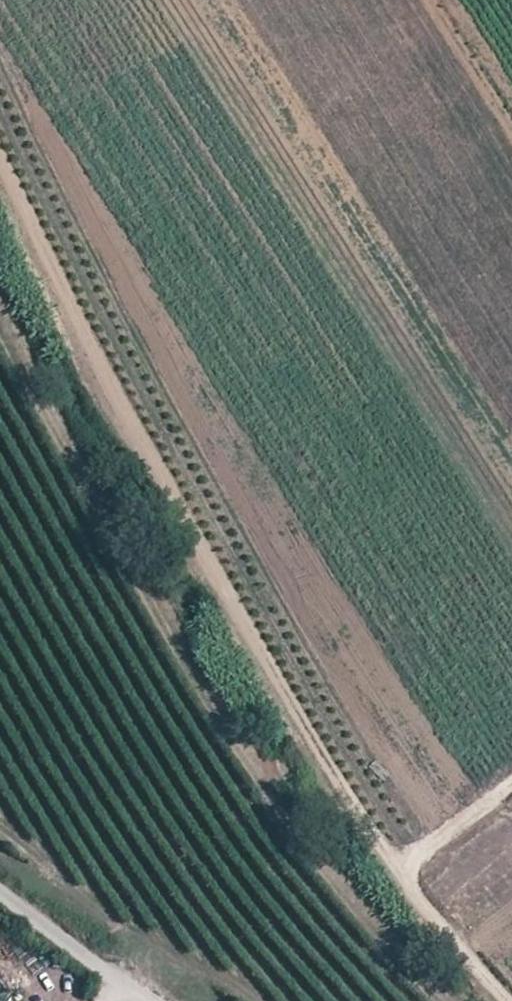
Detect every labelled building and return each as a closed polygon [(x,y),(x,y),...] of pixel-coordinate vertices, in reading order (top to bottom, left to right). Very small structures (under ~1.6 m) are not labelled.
[(9,992),(0,976),(0,997),(9,992)]
